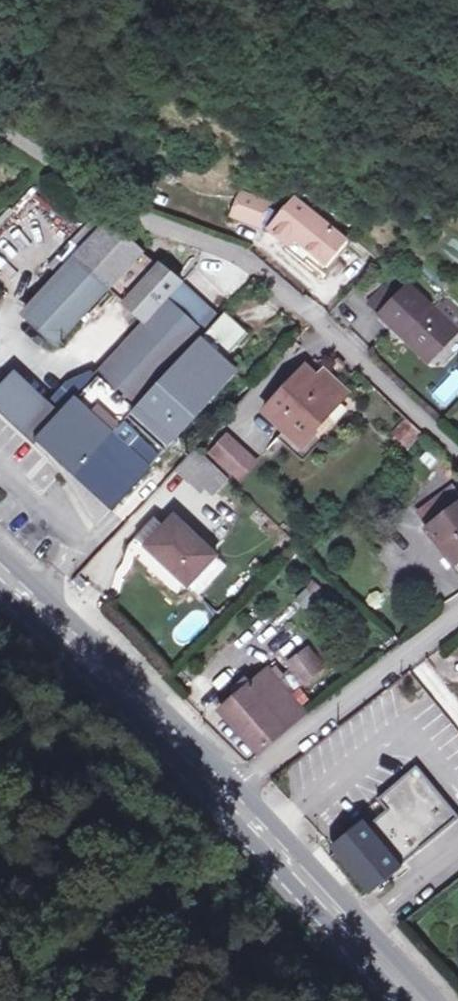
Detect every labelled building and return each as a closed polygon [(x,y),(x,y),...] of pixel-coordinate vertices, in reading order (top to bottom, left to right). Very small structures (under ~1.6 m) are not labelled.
[(234,210),(261,222),(269,203),(270,199),(244,189),(234,210)] [(280,213),(270,225),(318,265),(342,238),(295,196),(280,213)] [(280,213),(269,203),(261,222),(270,225),(280,213)] [(119,280),(147,252),(115,222),(110,227),(103,221),(58,269),(64,276),(30,312),(61,342),(119,280)] [(155,315),(185,284),(147,252),(119,280),(155,315)] [(185,284),(155,315),(128,343),(163,376),(220,317),(185,284)] [(393,297),(377,314),(398,334),(402,330),(429,356),(454,329),(431,308),(405,284),(393,297)] [(366,303),(377,314),(393,297),(382,286),(366,303)] [(431,308),(454,329),(457,325),(457,311),(443,296),(431,308)] [(92,491),(109,508),(235,375),(223,363),(248,336),(225,312),(220,317),(163,376),(134,407),(72,472),(74,474),(92,491)] [(101,375),(134,407),(163,376),(128,343),(98,373),(101,375)] [(307,371),(266,414),(303,449),(317,435),(314,432),(340,403),(307,371)] [(39,399),(12,375),(0,388),(0,403),(18,420),(39,399)] [(84,393),(76,400),(59,418),(43,403),(39,399),(18,420),(72,472),(134,407),(101,375),(84,393)] [(60,384),(68,392),(76,400),(84,393),(68,377),(60,384)] [(59,402),(68,392),(60,384),(51,394),(59,402)] [(76,400),(68,392),(59,402),(51,394),(43,403),(59,418),(76,400)] [(225,441),(206,461),(236,488),(254,469),(225,441)] [(192,498),(213,477),(191,457),(171,478),(192,498)] [(98,520),(109,508),(92,491),(74,474),(63,486),(98,520)] [(454,494),(420,520),(430,534),(428,536),(457,576),(457,499),(454,494)] [(211,566),(170,526),(141,556),(183,595),(211,566)] [(267,674),(219,715),(255,753),(305,718),(291,701),(303,691),(290,675),(282,681),(276,674),(270,677),(267,674)] [(387,813),(330,860),(367,905),(379,895),(374,888),(418,852),(423,858),(432,851),(428,845),(457,821),(439,796),(447,790),(435,775),(426,781),(417,769),(405,777),(390,782),(386,788),(381,802),(387,813)]
